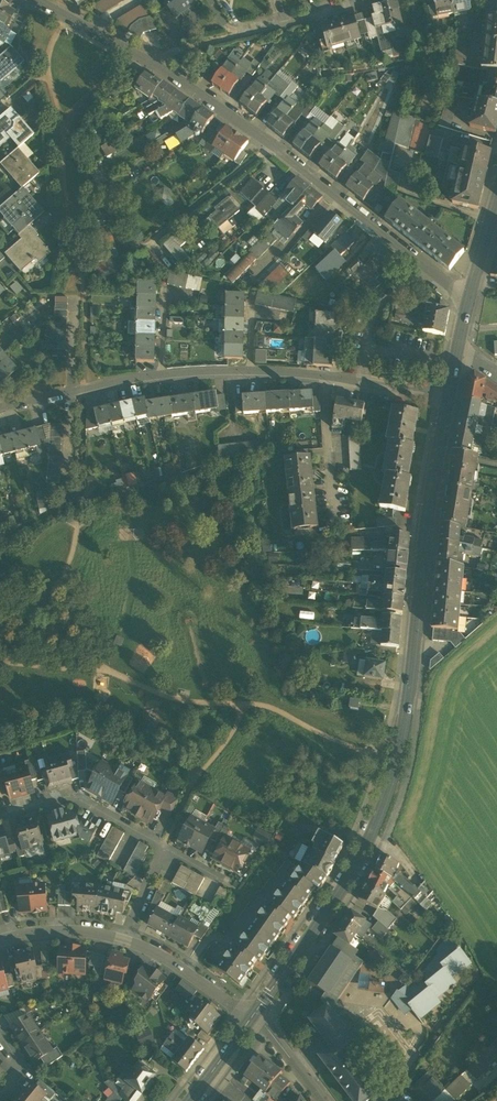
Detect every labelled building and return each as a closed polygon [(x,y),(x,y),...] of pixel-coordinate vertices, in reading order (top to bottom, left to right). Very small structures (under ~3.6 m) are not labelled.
[(99,16),(126,0),(104,0),(93,7),(99,16)] [(176,18),(201,0),(164,0),(163,0),(176,18)] [(454,15),(452,0),(434,0),(435,8),(435,9),(436,9),(437,15),(448,13),(449,16),(454,15)] [(454,15),(468,13),(467,6),(466,2),(469,1),(469,0),(452,0),(454,15)] [(117,20),(123,30),(152,13),(149,2),(117,20)] [(374,10),(376,19),(399,13),(397,4),(374,10)] [(1,5),(0,7),(0,30),(3,31),(4,32),(6,29),(14,14),(6,10),(7,8),(1,5)] [(428,9),(431,21),(438,20),(437,15),(436,9),(435,9),(435,8),(428,9)] [(403,28),(399,13),(376,19),(373,20),(373,21),(376,31),(382,30),(395,27),(395,30),(403,28)] [(363,16),(355,19),(357,26),(365,23),(363,16)] [(472,34),(479,35),(481,17),(474,16),(472,34)] [(128,33),(141,40),(144,34),(157,30),(153,17),(140,20),(132,27),(128,33)] [(340,23),(340,24),(346,46),(361,42),(360,38),(357,26),(355,19),(355,18),(340,23)] [(488,18),(486,35),(496,37),(496,19),(488,18)] [(370,42),(378,40),(376,31),(373,21),(365,23),(369,36),(368,36),(370,42)] [(357,26),(360,38),(368,36),(369,36),(365,23),(357,26)] [(330,51),(346,46),(340,24),(335,26),(335,24),(322,28),(327,43),(329,51),(330,51)] [(395,27),(382,30),(384,38),(388,37),(396,35),(395,30),(395,27)] [(3,45),(4,44),(10,32),(6,29),(4,32),(3,31),(0,37),(0,43),(3,45)] [(382,30),(376,31),(378,40),(382,55),(388,54),(384,38),(382,30)] [(16,35),(10,32),(4,44),(10,47),(16,35)] [(454,66),(466,68),(469,41),(458,39),(457,45),(454,65),(454,66)] [(485,41),(482,71),(489,72),(496,74),(496,42),(485,41)] [(320,44),(324,57),(331,55),(330,51),(329,51),(327,43),(320,44)] [(394,53),(392,53),(394,59),(408,56),(406,45),(392,48),(394,53)] [(0,57),(0,83),(19,66),(24,62),(11,47),(0,57)] [(236,50),(231,58),(234,60),(235,58),(241,62),(243,60),(245,56),(236,50)] [(388,54),(382,55),(383,61),(394,59),(392,53),(388,54)] [(231,58),(229,61),(238,67),(239,64),(234,60),(231,58)] [(239,64),(238,67),(246,72),(251,66),(243,60),(241,62),(239,64)] [(265,60),(261,66),(260,67),(266,72),(271,65),(265,60)] [(221,91),(238,67),(229,61),(213,85),(221,91)] [(246,73),(252,77),(260,67),(261,66),(254,61),(251,66),(246,72),(246,73)] [(3,97),(6,94),(3,90),(20,75),(19,73),(23,70),(19,66),(0,83),(0,93),(3,97)] [(246,73),(246,72),(238,67),(221,91),(230,97),(246,73)] [(283,68),(276,76),(290,87),(293,83),(296,79),(283,68)] [(260,79),(263,81),(265,79),(270,84),(275,77),(267,70),(260,79)] [(395,86),(400,75),(394,72),(391,77),(388,81),(395,86)] [(489,72),(488,77),(491,78),(489,88),(496,90),(496,74),(489,72)] [(377,73),(366,75),(367,83),(378,81),(377,73)] [(387,85),(388,81),(391,77),(385,74),(380,81),(387,85)] [(153,99),(154,97),(163,84),(156,79),(154,81),(145,75),(135,89),(151,100),(153,99)] [(270,84),(269,86),(277,92),(275,94),(280,98),(290,87),(276,76),(275,77),(270,84)] [(260,79),(259,81),(267,88),(269,86),(263,81),(260,79)] [(248,111),(267,88),(259,81),(240,104),(248,111)] [(112,93),(115,99),(132,89),(128,83),(112,93)] [(158,101),(159,103),(166,108),(177,92),(164,83),(163,84),(154,97),(158,101)] [(280,98),(285,103),(285,102),(287,101),(289,98),(289,99),(298,87),(293,83),(290,87),(280,98)] [(267,88),(275,94),(277,92),(269,86),(267,88)] [(257,117),(275,94),(267,88),(248,111),(257,117)] [(489,88),(487,98),(484,97),(483,103),(496,105),(496,90),(489,88)] [(177,92),(166,108),(173,113),(179,117),(190,101),(177,92)] [(28,93),(22,98),(27,104),(33,99),(28,93)] [(449,96),(447,102),(458,105),(460,98),(449,96)] [(289,98),(287,101),(295,107),(297,105),(289,99),(289,98)] [(179,117),(187,122),(192,125),(203,110),(190,101),(179,117)] [(293,109),(295,107),(287,101),(285,102),(293,109)] [(483,103),(477,101),(470,128),(496,134),(496,131),(496,105),(483,103)] [(275,132),(293,109),(285,102),(285,103),(267,126),(275,132)] [(449,130),(458,105),(447,102),(438,126),(449,130)] [(148,117),(166,108),(159,103),(151,107),(141,113),(145,120),(148,117)] [(295,107),(293,109),(302,115),(305,111),(297,105),(295,107)] [(301,116),(306,120),(310,115),(315,109),(309,105),(305,111),(302,115),(301,116)] [(153,125),(173,113),(166,108),(148,117),(153,125)] [(323,126),(325,127),(330,119),(316,108),(315,109),(310,115),(315,119),(318,121),(323,126)] [(301,116),(302,115),(293,109),(275,132),(283,139),(301,116)] [(181,133),(176,136),(181,144),(193,137),(192,135),(193,134),(196,130),(203,135),(214,118),(203,110),(192,125),(190,129),(182,133),(181,133)] [(19,148),(23,144),(33,135),(12,111),(0,121),(0,145),(9,137),(8,135),(12,131),(16,135),(15,136),(16,139),(13,141),(19,148)] [(382,153),(392,154),(401,114),(394,113),(385,141),(382,153)] [(395,144),(409,149),(416,118),(402,115),(395,144)] [(331,118),(330,119),(325,127),(329,130),(332,132),(337,126),(339,124),(331,118)] [(314,121),(312,123),(320,130),(322,128),(316,123),(314,121)] [(190,129),(192,125),(187,122),(184,125),(168,135),(171,139),(176,136),(181,133),(182,133),(190,129)] [(221,123),(215,132),(221,136),(227,127),(221,123)] [(302,153),(320,130),(312,123),(294,147),(302,153)] [(327,139),(332,143),(344,128),(339,124),(337,126),(332,132),(330,134),(328,137),(327,139)] [(215,149),(224,155),(238,135),(232,131),(233,131),(227,127),(221,136),(213,147),(215,149)] [(345,127),(344,128),(332,143),(337,147),(339,145),(341,143),(348,134),(351,131),(345,127)] [(322,128),(320,130),(328,137),(330,134),(327,132),(322,128)] [(202,140),(208,143),(215,132),(210,129),(202,140)] [(327,139),(328,137),(320,130),(302,153),(310,160),(327,139)] [(215,132),(208,143),(207,144),(213,147),(221,136),(215,132)] [(367,136),(361,132),(357,137),(363,142),(367,136)] [(348,134),(341,143),(343,145),(345,143),(351,147),(355,140),(348,134)] [(243,139),(238,135),(224,155),(235,163),(242,152),(249,142),(243,138),(243,139)] [(169,150),(181,144),(176,136),(171,139),(165,143),(169,150)] [(425,155),(438,160),(443,140),(430,136),(425,155)] [(374,151),(382,153),(385,141),(378,139),(374,151)] [(204,149),(207,144),(208,143),(202,140),(199,145),(204,149)] [(341,143),(339,145),(347,151),(349,149),(343,145),(341,143)] [(19,148),(16,150),(26,162),(33,156),(23,144),(19,148)] [(213,147),(207,144),(204,149),(211,154),(215,149),(213,147)] [(329,175),(347,151),(339,145),(337,147),(320,168),(329,175)] [(101,148),(107,159),(112,156),(108,149),(106,146),(101,148)] [(465,152),(461,168),(464,169),(486,175),(491,153),(466,147),(465,152)] [(220,160),(224,155),(215,149),(211,154),(220,160)] [(349,149),(347,151),(356,158),(357,156),(355,154),(349,149)] [(452,149),(448,164),(461,168),(465,152),(452,149)] [(0,164),(22,189),(38,175),(26,162),(16,150),(0,164)] [(337,181),(356,158),(347,151),(329,175),(337,181)] [(366,166),(371,170),(374,166),(377,168),(381,161),(369,151),(364,158),(361,162),(366,166)] [(235,163),(240,166),(248,155),(242,152),(235,163)] [(45,167),(40,161),(35,166),(40,171),(45,167)] [(381,161),(377,168),(380,171),(377,175),(382,179),(386,182),(390,163),(381,161)] [(444,184),(456,187),(461,168),(448,164),(444,184)] [(347,189),(355,196),(374,172),(371,170),(366,166),(347,189)] [(464,169),(461,168),(456,187),(453,204),(478,210),(486,175),(464,169)] [(384,190),(396,194),(401,175),(389,170),(384,190)] [(377,175),(374,172),(355,196),(364,202),(382,179),(377,175)] [(416,177),(415,183),(425,186),(426,179),(416,177)] [(280,210),(286,215),(299,201),(310,188),(298,178),(287,192),(292,195),(289,199),(287,198),(283,202),(285,204),(280,210)] [(254,210),(254,211),(269,194),(253,179),(240,193),(255,208),(254,210)] [(413,191),(428,196),(430,187),(425,186),(415,183),(413,191)] [(322,198),(310,188),(299,201),(286,215),(280,221),(294,235),(301,227),(292,219),(296,216),(305,206),(311,211),(322,198)] [(11,229),(11,228),(14,226),(20,234),(27,229),(43,215),(22,189),(21,190),(14,197),(14,196),(13,197),(7,203),(8,205),(1,211),(6,217),(3,219),(11,229)] [(278,202),(269,194),(254,211),(263,219),(272,209),(278,202)] [(3,219),(6,217),(1,211),(8,205),(7,203),(13,197),(0,208),(0,216),(3,219)] [(210,218),(217,227),(224,235),(237,224),(232,218),(240,212),(229,198),(215,209),(217,212),(210,218)] [(386,220),(418,246),(432,227),(400,202),(386,220)] [(325,243),(342,223),(332,214),(314,234),(315,235),(325,243)] [(304,224),(296,216),(292,219),(301,227),(304,224)] [(217,227),(210,218),(205,222),(212,230),(217,227)] [(269,231),(284,245),(294,235),(280,221),(269,231)] [(18,236),(20,234),(14,226),(11,228),(18,236)] [(97,230),(98,236),(111,232),(109,226),(97,230)] [(464,252),(432,227),(418,246),(450,271),(464,252)] [(6,255),(20,271),(36,258),(39,262),(49,254),(27,229),(20,234),(18,236),(23,241),(6,255)] [(98,236),(100,241),(113,237),(111,232),(98,236)] [(164,246),(172,255),(180,248),(187,242),(179,233),(164,246)] [(226,277),(233,284),(257,260),(258,261),(278,241),(269,233),(226,277)] [(331,247),(335,252),(340,257),(355,243),(345,234),(341,238),(331,247)] [(100,241),(102,247),(115,243),(113,237),(100,241)] [(365,251),(377,260),(386,249),(374,240),(365,251)] [(102,247),(104,252),(116,248),(115,243),(102,247)] [(104,252),(106,258),(118,254),(116,248),(104,252)] [(172,255),(181,265),(188,258),(180,248),(172,255)] [(396,257),(386,249),(377,260),(381,263),(387,268),(396,257)] [(349,268),(354,273),(359,268),(365,273),(370,267),(377,260),(365,251),(357,261),(349,268)] [(213,252),(208,258),(213,263),(218,257),(213,252)] [(346,263),(340,257),(335,252),(316,270),(326,281),(346,263)] [(106,258),(107,263),(117,260),(120,259),(118,254),(106,258)] [(241,260),(237,255),(230,261),(235,266),(241,260)] [(213,264),(208,259),(200,266),(205,271),(213,264)] [(110,272),(111,275),(121,272),(117,260),(107,263),(110,272)] [(381,263),(377,260),(370,267),(365,273),(359,268),(354,273),(352,275),(359,281),(360,279),(370,287),(376,280),(380,276),(376,273),(377,271),(376,270),(381,263)] [(110,272),(107,263),(95,268),(97,276),(110,272)] [(262,284),(271,293),(276,288),(282,282),(289,275),(281,266),(262,284)] [(167,285),(174,286),(177,273),(170,272),(167,285)] [(183,275),(177,273),(174,286),(180,288),(183,275)] [(190,276),(183,275),(180,288),(187,289),(190,276)] [(196,277),(190,276),(187,289),(193,290),(196,277)] [(203,279),(196,277),(193,290),(200,292),(203,279)] [(368,289),(372,293),(381,285),(376,280),(370,287),(368,289)] [(17,282),(9,288),(16,296),(23,290),(17,282)] [(288,288),(282,282),(276,288),(282,294),(288,288)] [(139,285),(139,297),(156,297),(157,284),(138,284),(138,285),(139,285)] [(353,294),(346,287),(337,296),(344,304),(353,294)] [(255,304),(262,306),(265,293),(258,292),(255,304)] [(271,295),(265,293),(262,306),(268,307),(271,295)] [(227,295),(227,307),(244,307),(245,294),(226,294),(226,295),(227,295)] [(209,297),(201,295),(199,302),(207,304),(209,297)] [(277,296),(271,295),(268,307),(275,309),(277,296)] [(284,297),(277,296),(275,309),(281,310),(284,297)] [(139,297),(138,297),(138,298),(138,310),(156,310),(156,297),(139,297)] [(290,299),(284,297),(281,310),(287,312),(290,299)] [(297,300),(290,299),(287,312),(294,313),(295,307),(297,301),(297,300)] [(307,303),(297,301),(295,307),(305,310),(307,303)] [(226,308),(226,320),(244,320),(244,307),(227,307),(226,307),(226,308)] [(428,307),(427,311),(424,326),(423,332),(445,336),(449,311),(439,309),(428,307)] [(156,323),(156,310),(138,310),(137,310),(137,311),(138,311),(138,323),(156,323)] [(419,325),(424,326),(427,311),(422,310),(421,315),(419,325)] [(394,321),(402,323),(404,312),(397,311),(394,321)] [(402,323),(419,326),(419,325),(421,315),(404,312),(402,323)] [(16,314),(9,319),(14,324),(20,319),(16,314)] [(317,315),(317,327),(334,328),(335,315),(328,315),(328,314),(327,314),(327,315),(316,314),(316,315),(317,315)] [(226,321),(226,333),(244,333),(244,320),(226,320),(225,320),(225,321),(226,321)] [(137,336),(138,324),(137,324),(137,323),(129,323),(129,335),(137,336)] [(138,323),(137,323),(137,324),(138,324),(137,336),(155,336),(156,323),(138,323)] [(257,323),(255,331),(262,333),(264,325),(257,323)] [(283,325),(274,325),(274,333),(282,334),(283,325)] [(334,341),(334,328),(317,327),(316,327),(316,328),(317,329),(316,340),(334,341)] [(226,334),(225,346),(243,346),(244,333),(226,333),(225,333),(225,334),(226,334)] [(155,349),(155,336),(137,336),(137,337),(138,337),(137,349),(155,349)] [(265,337),(256,336),(256,348),(264,348),(265,337)] [(315,341),(315,340),(306,339),(305,352),(315,353),(316,342),(315,341)] [(333,354),(334,341),(316,340),(315,340),(315,341),(316,342),(315,353),(333,354)] [(243,360),(243,346),(225,346),(225,347),(225,359),(243,360)] [(154,363),(155,349),(137,349),(136,349),(136,350),(137,350),(137,362),(154,363)] [(267,351),(256,350),(255,364),(266,364),(267,351)] [(333,354),(315,353),(305,352),(304,366),(332,367),(333,354)] [(2,354),(0,355),(0,378),(2,378),(4,381),(16,371),(2,354)] [(469,377),(464,400),(481,404),(486,381),(475,374),(469,377)] [(496,411),(496,389),(486,381),(481,404),(496,410),(496,411)] [(312,392),(289,394),(290,410),(290,412),(306,411),(307,409),(313,408),(313,398),(312,392)] [(215,393),(193,396),(195,411),(196,414),(210,412),(211,409),(217,408),(216,397),(215,393)] [(289,394),(266,395),(267,411),(267,414),(282,413),(283,410),(290,410),(289,394)] [(259,412),(267,411),(266,395),(242,397),(242,399),(243,413),(243,415),(258,414),(259,412)] [(193,396),(170,399),(173,414),(173,417),(187,415),(188,412),(195,411),(193,396)] [(218,411),(225,410),(223,396),(216,397),(217,408),(218,411)] [(136,419),(149,416),(146,403),(145,399),(133,402),(136,419)] [(170,399),(146,403),(149,416),(150,420),(164,418),(165,415),(173,414),(170,399)] [(332,428),(343,430),(345,419),(362,422),(365,405),(337,399),(332,428)] [(477,425),(481,404),(464,400),(459,422),(477,425)] [(133,402),(120,405),(124,422),(136,419),(133,402)] [(493,425),(496,411),(496,410),(481,404),(477,425),(492,430),(493,425)] [(120,405),(108,408),(111,425),(112,426),(113,426),(112,424),(124,422),(120,405)] [(100,427),(111,425),(108,408),(95,411),(95,412),(99,428),(99,429),(100,428),(100,427)] [(392,433),(390,441),(412,445),(417,421),(414,420),(416,412),(393,408),(389,431),(392,433)] [(87,414),(86,431),(99,428),(95,412),(87,414)] [(149,416),(136,419),(138,427),(151,424),(150,420),(149,416)] [(113,426),(112,426),(113,431),(113,433),(126,430),(124,422),(112,424),(113,426)] [(459,422),(456,436),(474,440),(477,425),(459,422)] [(100,428),(99,429),(100,434),(113,431),(112,426),(111,425),(100,427),(100,428)] [(489,444),(492,430),(477,425),(474,440),(482,443),(489,444)] [(35,430),(39,442),(45,441),(42,426),(35,428),(35,430)] [(22,433),(27,451),(28,451),(28,450),(40,447),(39,442),(35,430),(22,433)] [(22,433),(10,436),(15,454),(27,451),(22,433)] [(0,439),(0,449),(2,457),(15,454),(10,436),(0,439)] [(456,436),(453,452),(471,455),(473,446),(481,448),(482,443),(474,440),(456,436)] [(45,441),(39,442),(40,447),(40,449),(48,447),(48,445),(49,440),(45,441)] [(411,452),(412,445),(390,441),(386,465),(389,466),(387,474),(409,478),(413,453),(411,452)] [(258,442),(251,443),(252,456),(260,455),(258,442)] [(481,448),(473,446),(471,455),(478,456),(479,457),(481,448)] [(40,449),(40,447),(28,450),(28,451),(27,451),(28,457),(41,454),(40,449)] [(294,451),(295,459),(308,457),(307,450),(294,451)] [(27,451),(15,454),(16,461),(28,458),(28,457),(27,451)] [(184,453),(187,471),(197,467),(195,451),(184,453)] [(453,452),(452,460),(477,465),(478,456),(471,455),(453,452)] [(291,488),(291,494),(315,492),(311,457),(308,457),(295,459),(284,460),(285,467),(288,467),(289,476),(286,476),(287,489),(291,488)] [(452,460),(441,524),(461,528),(466,529),(477,465),(452,460)] [(146,468),(140,469),(142,478),(148,476),(146,468)] [(161,468),(151,470),(153,479),(163,477),(161,468)] [(125,486),(126,488),(138,484),(135,473),(123,476),(124,479),(125,486)] [(407,484),(409,478),(387,474),(383,496),(386,497),(385,506),(406,510),(411,486),(407,484)] [(95,476),(87,478),(89,488),(97,486),(95,476)] [(125,486),(124,479),(116,481),(117,484),(112,485),(113,489),(125,486)] [(32,494),(29,481),(23,483),(26,496),(32,494)] [(319,527),(315,492),(291,494),(288,495),(289,505),(292,505),(293,512),(290,513),(291,523),(295,523),(295,530),(316,528),(319,527)] [(46,509),(44,499),(37,500),(39,510),(46,509)] [(4,519),(7,530),(17,526),(14,516),(4,519)] [(377,520),(377,528),(386,527),(393,526),(396,526),(395,518),(377,520)] [(441,524),(439,543),(459,544),(473,548),(475,539),(464,537),(463,539),(460,539),(461,528),(441,524)] [(294,530),(295,536),(317,534),(316,528),(295,530),(294,530)] [(392,534),(391,533),(390,539),(390,543),(389,551),(408,552),(410,536),(392,534)] [(351,538),(352,551),(378,551),(378,543),(378,538),(351,538)] [(475,539),(473,548),(481,550),(483,541),(475,539)] [(262,541),(264,553),(271,552),(270,540),(262,541)] [(378,551),(390,551),(389,551),(390,543),(378,543),(378,551)] [(438,561),(457,565),(459,553),(459,550),(461,551),(461,553),(471,556),(473,548),(459,544),(439,543),(438,561)] [(483,550),(481,550),(473,548),(471,556),(477,557),(478,555),(481,556),(483,550)] [(407,569),(408,552),(389,551),(390,551),(388,568),(407,569)] [(278,554),(269,554),(269,563),(278,563),(278,554)] [(438,561),(436,576),(463,578),(464,567),(457,565),(438,561)] [(353,570),(373,571),(373,563),(353,562),(353,570)] [(487,566),(478,564),(476,570),(486,572),(487,566)] [(386,572),(386,581),(385,587),(405,589),(406,574),(386,572)] [(436,583),(435,589),(461,591),(463,578),(436,576),(436,583)] [(293,578),(279,577),(279,586),(292,586),(293,578)] [(369,585),(385,587),(386,581),(383,581),(383,578),(370,577),(369,585)] [(368,595),(368,592),(369,586),(362,585),(360,585),(359,594),(368,595)] [(382,592),(384,592),(385,587),(369,585),(369,586),(368,592),(382,593),(382,592)] [(304,589),(287,587),(286,594),(303,596),(304,589)] [(384,592),(384,597),(404,599),(405,589),(385,587),(384,592)] [(435,589),(434,602),(460,604),(461,591),(435,589)] [(402,614),(404,599),(384,597),(383,606),(383,612),(402,614)] [(353,609),(354,601),(349,600),(346,601),(346,606),(348,608),(353,609)] [(353,609),(367,610),(367,602),(354,601),(353,609)] [(381,603),(367,602),(367,610),(383,612),(383,606),(381,606),(381,603)] [(434,602),(433,615),(459,617),(460,604),(434,602)] [(458,630),(459,617),(433,615),(432,628),(434,628),(440,629),(446,629),(452,630),(458,630)] [(382,621),(381,631),(400,633),(402,618),(382,616),(382,621)] [(467,618),(459,617),(458,630),(461,633),(466,634),(467,618)] [(352,618),(352,620),(352,621),(355,621),(354,629),(361,630),(362,619),(352,618)] [(373,631),(381,632),(381,631),(382,621),(362,619),(361,630),(373,631)] [(458,630),(452,630),(450,642),(456,648),(466,639),(461,633),(458,630)] [(371,645),(381,646),(383,632),(381,632),(373,631),(371,645)] [(399,648),(400,633),(381,631),(381,632),(383,632),(381,646),(384,647),(397,648),(399,648)] [(344,663),(352,664),(354,653),(344,653),(344,663)] [(430,670),(444,658),(439,653),(430,661),(430,670)] [(364,678),(367,661),(360,660),(357,676),(364,678)] [(364,678),(383,681),(386,664),(367,661),(364,678)] [(350,710),(358,711),(360,703),(352,702),(350,710)] [(46,779),(49,788),(72,781),(69,768),(72,767),(71,767),(69,760),(71,759),(69,751),(44,757),(48,771),(42,772),(44,779),(46,779)] [(77,753),(78,766),(79,772),(85,772),(87,770),(86,752),(77,753)] [(28,771),(31,781),(38,779),(32,760),(25,762),(27,771),(28,771)] [(115,775),(117,771),(118,769),(102,760),(99,767),(100,767),(115,775)] [(121,765),(118,771),(127,777),(131,770),(121,765)] [(3,769),(5,775),(5,777),(17,774),(15,766),(3,769)] [(79,779),(79,772),(78,766),(71,767),(72,767),(69,768),(72,781),(79,779)] [(105,794),(114,800),(119,791),(127,777),(118,771),(117,771),(115,775),(100,767),(99,767),(98,766),(96,767),(93,773),(93,774),(95,775),(87,790),(102,798),(105,794)] [(7,786),(11,798),(34,792),(31,781),(28,771),(27,771),(17,774),(5,777),(7,786)] [(119,791),(125,794),(133,780),(127,777),(119,791)] [(145,777),(141,784),(142,785),(140,788),(150,793),(151,791),(152,790),(154,791),(157,784),(145,777)] [(143,818),(150,823),(152,822),(158,811),(166,798),(165,798),(154,791),(152,790),(151,791),(150,793),(140,788),(142,785),(141,784),(140,784),(138,784),(125,807),(126,809),(134,813),(135,813),(137,814),(136,816),(142,820),(143,818)] [(158,811),(169,817),(177,799),(167,794),(165,798),(166,798),(158,811)] [(192,817),(204,824),(207,817),(196,810),(193,816),(192,817)] [(49,818),(54,836),(65,833),(68,835),(68,837),(80,834),(80,837),(90,843),(97,829),(83,821),(77,823),(76,817),(73,818),(70,815),(69,812),(64,814),(63,811),(53,814),(53,816),(49,818)] [(180,825),(186,828),(192,817),(193,816),(187,813),(180,825)] [(179,840),(191,847),(204,824),(192,817),(186,828),(179,840)] [(20,837),(23,850),(24,850),(42,845),(42,843),(44,841),(42,836),(40,835),(35,819),(16,824),(20,837)] [(215,830),(204,824),(191,847),(202,853),(210,839),(215,830)] [(113,827),(110,833),(121,840),(124,834),(113,827)] [(210,839),(216,843),(220,835),(222,831),(216,827),(215,830),(210,839)] [(224,827),(222,831),(220,835),(226,838),(230,830),(224,827)] [(0,829),(0,856),(11,853),(7,841),(4,828),(0,829)] [(268,846),(273,837),(258,829),(253,838),(268,846)] [(316,846),(313,851),(319,853),(335,862),(338,857),(344,845),(319,832),(313,844),(316,846)] [(118,846),(121,840),(110,833),(106,839),(118,846)] [(226,838),(220,835),(216,843),(210,852),(216,856),(226,838)] [(20,837),(14,839),(17,852),(19,858),(26,856),(24,850),(23,850),(20,837)] [(231,869),(237,872),(249,851),(240,846),(226,838),(216,856),(214,859),(223,864),(223,863),(231,868),(231,869)] [(240,846),(249,851),(253,843),(244,838),(240,846)] [(11,853),(17,852),(14,839),(7,841),(11,853)] [(106,839),(103,845),(115,851),(118,846),(106,839)] [(136,848),(145,853),(148,847),(140,843),(136,848)] [(42,845),(24,850),(26,856),(27,858),(45,854),(42,845)] [(103,845),(100,851),(112,857),(115,851),(103,845)] [(301,863),(309,848),(303,845),(295,860),(301,863)] [(136,848),(133,854),(145,861),(148,855),(145,853),(136,848)] [(303,864),(308,867),(313,858),(315,860),(319,853),(313,851),(309,848),(301,863),(303,864)] [(108,863),(112,857),(100,851),(97,857),(108,863)] [(0,856),(0,863),(12,860),(11,853),(0,856)] [(335,862),(319,853),(315,860),(313,858),(308,867),(327,877),(332,868),(333,868),(335,863),(335,862)] [(142,866),(145,861),(133,854),(130,860),(142,866)] [(383,857),(376,871),(392,880),(413,899),(419,904),(421,906),(427,899),(418,891),(396,872),(399,865),(383,857)] [(101,864),(96,858),(90,864),(96,870),(101,864)] [(138,872),(142,866),(130,860),(127,866),(138,872)] [(318,890),(327,877),(308,867),(303,864),(289,884),(286,882),(271,903),(275,906),(272,910),(266,906),(237,946),(241,949),(238,953),(232,948),(217,969),(242,987),(248,978),(246,977),(255,965),(252,963),(255,959),(260,962),(289,922),(286,920),(289,916),(294,919),(313,893),(316,888),(318,890)] [(135,878),(138,872),(127,866),(124,871),(135,878)] [(178,871),(190,878),(193,872),(182,866),(178,871)] [(258,890),(260,891),(272,876),(262,869),(250,884),(258,890)] [(175,877),(187,884),(190,878),(178,871),(175,877)] [(376,871),(369,883),(386,892),(389,886),(391,887),(390,888),(390,889),(397,895),(396,896),(398,897),(406,905),(413,899),(392,880),(376,871)] [(190,878),(202,884),(205,878),(193,872),(190,878)] [(172,883),(184,889),(187,884),(175,877),(172,883)] [(20,887),(32,886),(31,878),(19,879),(20,887)] [(187,884),(198,890),(202,884),(190,878),(187,884)] [(418,891),(427,899),(433,892),(425,882),(418,891)] [(124,892),(127,887),(127,886),(114,883),(112,889),(124,892)] [(369,883),(368,886),(384,895),(386,892),(369,883)] [(184,889),(195,896),(198,890),(187,884),(184,889)] [(45,885),(32,886),(34,912),(47,911),(45,885)] [(77,912),(95,913),(100,887),(75,885),(74,891),(72,891),(72,894),(72,898),(76,899),(78,901),(77,912)] [(21,913),(34,912),(32,886),(20,887),(18,887),(21,913)] [(386,896),(384,895),(368,886),(359,900),(377,910),(378,910),(379,908),(386,896)] [(95,913),(116,917),(117,913),(124,914),(126,902),(123,901),(125,892),(124,892),(112,889),(100,887),(95,913)] [(126,902),(124,914),(134,891),(127,887),(124,892),(125,892),(123,901),(126,902)] [(217,893),(228,899),(232,894),(220,887),(217,893)] [(2,913),(9,912),(4,892),(0,893),(0,903),(2,913)] [(149,910),(155,914),(158,908),(158,909),(162,902),(165,897),(157,892),(149,910)] [(214,899),(225,905),(228,899),(217,893),(214,899)] [(386,896),(379,908),(381,910),(387,911),(387,912),(393,903),(386,896)] [(394,904),(401,911),(401,910),(404,907),(406,905),(398,897),(393,903),(394,904)] [(211,904),(222,911),(225,905),(214,899),(211,904)] [(406,905),(404,907),(410,913),(419,904),(413,899),(406,905)] [(433,904),(428,901),(423,908),(426,911),(433,904)] [(176,910),(162,902),(158,909),(178,920),(179,917),(184,909),(178,906),(176,910)] [(149,925),(169,937),(178,920),(158,909),(158,908),(155,914),(149,925)] [(373,917),(379,922),(387,930),(388,930),(397,920),(387,912),(387,911),(381,910),(379,908),(378,910),(377,910),(373,917)] [(219,913),(214,909),(206,920),(211,924),(219,913)] [(350,945),(357,934),(366,921),(351,911),(342,924),(335,935),(350,945)] [(199,928),(198,928),(190,923),(179,917),(178,920),(169,937),(188,947),(194,936),(199,928)] [(193,919),(190,923),(198,928),(200,924),(193,919)] [(366,921),(357,934),(363,938),(372,925),(366,921)] [(381,938),(387,930),(379,922),(372,930),(381,938)] [(194,936),(201,940),(209,929),(200,924),(198,928),(199,928),(194,936)] [(326,993),(337,1001),(363,962),(355,956),(358,951),(339,938),(332,948),(309,981),(309,982),(326,993)] [(412,1010),(419,1019),(433,1007),(430,1003),(449,988),(445,983),(464,968),(461,964),(468,958),(459,948),(458,949),(447,940),(437,952),(439,953),(410,990),(405,986),(399,991),(398,990),(397,990),(392,997),(399,1006),(405,1001),(412,1010)] [(59,973),(72,974),(74,948),(61,947),(59,973)] [(87,949),(74,948),(72,974),(85,975),(87,949)] [(18,971),(21,984),(37,980),(36,968),(34,960),(35,959),(33,949),(14,954),(15,958),(18,971)] [(94,967),(102,969),(104,961),(105,956),(92,953),(89,966),(94,967)] [(106,982),(112,983),(121,985),(125,972),(126,973),(129,963),(121,961),(122,956),(113,954),(111,963),(107,977),(106,982)] [(8,959),(11,972),(18,971),(15,958),(8,959)] [(111,963),(104,961),(102,969),(101,975),(107,977),(111,963)] [(8,988),(5,975),(2,962),(0,962),(0,990),(8,988)] [(140,996),(148,1002),(151,999),(163,983),(165,980),(151,969),(150,969),(146,966),(140,974),(140,978),(137,982),(137,986),(133,991),(134,993),(138,997),(140,996)] [(102,969),(94,967),(93,974),(101,975),(102,969)] [(5,975),(8,988),(15,987),(12,974),(5,975)] [(175,991),(190,1001),(197,991),(182,981),(175,991)] [(151,999),(156,1003),(158,1000),(168,987),(163,983),(151,999)] [(10,996),(8,988),(0,990),(0,999),(10,996)] [(362,1034),(337,1001),(326,993),(322,1000),(327,1007),(328,1007),(349,1034),(354,1030),(360,1037),(362,1034)] [(202,1031),(208,1036),(216,1026),(215,1025),(221,1017),(197,999),(187,1011),(193,1016),(190,1019),(200,1027),(199,1029),(202,1031)] [(405,1001),(399,1006),(406,1015),(412,1010),(405,1001)] [(376,1095),(350,1061),(368,1048),(360,1037),(354,1030),(349,1034),(328,1007),(327,1007),(310,1020),(331,1048),(327,1051),(332,1058),(325,1063),(353,1100),(368,1100),(376,1095)] [(4,1016),(11,1028),(29,1016),(24,1009),(4,1016)] [(11,1028),(23,1045),(40,1033),(29,1016),(11,1028)] [(142,1033),(147,1045),(155,1042),(150,1030),(142,1033)] [(176,1030),(173,1034),(185,1043),(188,1039),(176,1030)] [(198,1036),(208,1044),(212,1038),(208,1036),(202,1031),(198,1036)] [(52,1051),(40,1033),(23,1045),(35,1063),(41,1059),(52,1052),(52,1051)] [(147,1045),(142,1033),(136,1036),(141,1048),(147,1045)] [(169,1040),(180,1049),(185,1043),(173,1034),(169,1040)] [(188,1039),(185,1043),(180,1049),(195,1061),(204,1049),(189,1038),(188,1039)] [(164,1046),(176,1055),(180,1049),(169,1040),(164,1046)] [(477,1080),(496,1060),(496,1040),(467,1070),(477,1080)] [(176,1055),(164,1046),(161,1050),(173,1059),(176,1055)] [(41,1059),(47,1068),(63,1057),(58,1048),(52,1051),(52,1052),(41,1059)] [(195,1061),(180,1049),(176,1055),(173,1059),(172,1061),(187,1072),(195,1061)] [(320,1057),(325,1063),(332,1058),(327,1051),(320,1057)] [(266,1093),(280,1075),(282,1073),(263,1058),(258,1058),(245,1076),(261,1089),(266,1093)] [(140,1065),(130,1079),(127,1083),(128,1083),(142,1094),(146,1089),(148,1091),(154,1083),(152,1081),(156,1077),(152,1074),(154,1070),(143,1062),(140,1065)] [(423,1100),(434,1100),(445,1090),(428,1073),(411,1089),(423,1100)] [(126,1086),(128,1083),(127,1083),(130,1079),(123,1074),(118,1081),(125,1086),(126,1086)] [(285,1100),(280,1096),(290,1083),(280,1075),(266,1093),(265,1095),(270,1098),(268,1100),(284,1100),(285,1100)] [(455,1100),(471,1085),(461,1075),(446,1090),(445,1090),(455,1100)] [(46,1095),(36,1086),(29,1080),(22,1088),(25,1091),(17,1100),(41,1100),(46,1095)] [(46,1095),(51,1099),(56,1093),(40,1081),(36,1086),(46,1095)] [(113,1094),(116,1090),(110,1081),(104,1084),(113,1094)] [(119,1094),(123,1099),(124,1100),(137,1100),(142,1094),(128,1083),(126,1086),(125,1086),(119,1094)] [(266,1100),(268,1100),(270,1098),(265,1095),(266,1093),(261,1089),(252,1100),(253,1100),(265,1100),(266,1100)] [(123,1099),(119,1094),(116,1090),(113,1094),(107,1100),(121,1100),(123,1099)] [(445,1090),(434,1100),(455,1100),(445,1090)]
